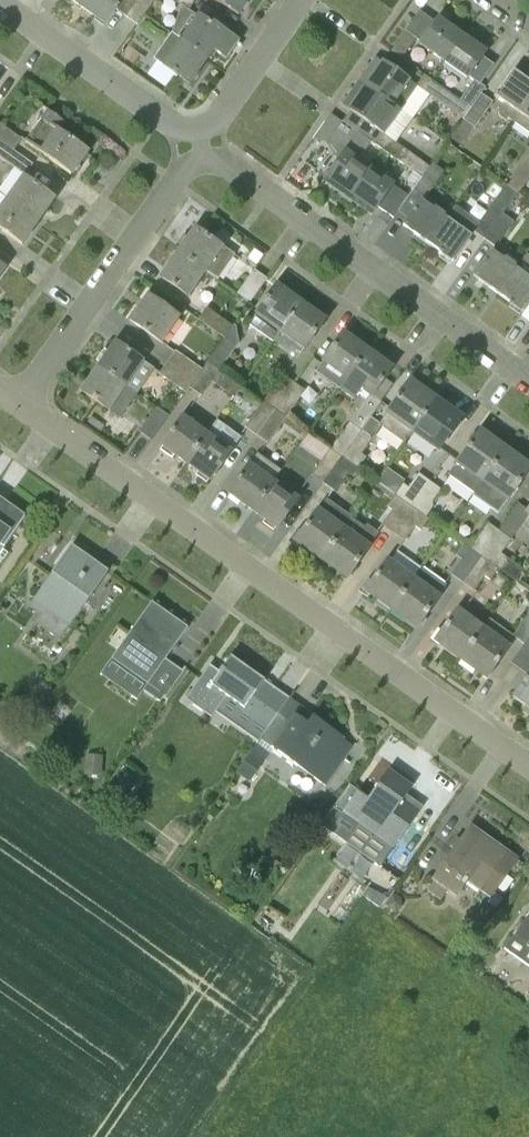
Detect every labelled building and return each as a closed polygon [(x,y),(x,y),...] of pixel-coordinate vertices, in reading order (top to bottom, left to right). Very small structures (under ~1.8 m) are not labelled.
[(80,6),(106,24),(104,26),(105,26),(118,9),(126,16),(138,0),(84,0),(80,6)] [(158,0),(138,0),(126,16),(139,26),(158,0)] [(188,11),(196,0),(173,0),(188,11)] [(248,0),(219,0),(238,14),(248,0)] [(199,15),(198,17),(182,40),(181,41),(207,59),(213,50),(225,59),(237,44),(241,47),(242,45),(199,15)] [(443,62),(461,36),(437,19),(419,45),(443,62)] [(401,59),(416,38),(405,31),(390,52),(401,59)] [(190,85),(207,59),(181,41),(182,40),(172,33),(154,58),(190,85)] [(467,79),(485,53),(461,36),(443,62),(467,79)] [(406,115),(411,107),(405,103),(416,88),(382,62),(365,86),(400,111),(406,115)] [(528,103),(528,83),(512,71),(497,94),(496,93),(493,97),(503,104),(498,111),(498,116),(505,121),(507,118),(515,124),(528,103)] [(463,120),(470,109),(460,101),(424,75),(415,86),(463,120)] [(470,109),(481,94),(485,87),(474,80),(460,101),(470,109)] [(383,134),(400,111),(365,86),(349,110),(368,123),(368,124),(382,133),(383,134)] [(474,128),(477,124),(493,101),(481,94),(470,109),(463,120),(474,128)] [(528,133),(528,103),(515,124),(528,133)] [(63,124),(64,123),(46,110),(37,124),(38,125),(27,141),(40,150),(38,152),(70,175),(87,151),(58,130),(62,124),(63,124)] [(374,162),(373,161),(369,167),(359,159),(371,142),(342,121),(327,141),(344,153),(326,177),(332,181),(334,183),(332,186),(348,198),(374,162)] [(13,151),(22,139),(0,124),(0,142),(13,151)] [(374,144),(422,177),(429,167),(383,134),(382,133),(374,144)] [(13,151),(0,142),(0,159),(5,162),(13,151)] [(505,185),(517,194),(517,193),(518,194),(528,179),(528,154),(507,186),(506,185),(505,185)] [(373,211),(376,207),(392,218),(408,195),(398,188),(393,184),(383,177),(388,171),(374,162),(348,198),(365,210),(367,206),(369,208),(373,211)] [(425,198),(444,172),(432,163),(429,167),(422,177),(413,189),(425,198)] [(54,199),(55,198),(23,175),(5,199),(37,221),(53,198),(54,199)] [(484,240),(503,214),(517,194),(505,185),(479,223),(456,206),(428,244),(439,252),(438,253),(441,255),(442,254),(453,262),(474,232),(484,240)] [(5,199),(0,206),(0,230),(21,245),(22,244),(21,244),(37,221),(5,199)] [(433,210),(421,200),(402,226),(428,244),(456,206),(455,205),(446,219),(443,217),(444,215),(434,207),(433,210)] [(495,248),(514,222),(503,214),(484,240),(495,248)] [(208,238),(194,229),(178,252),(217,279),(233,255),(208,238)] [(504,259),(491,251),(472,277),(498,295),(527,255),(527,254),(516,268),(514,267),(515,265),(504,258),(504,259)] [(217,279),(178,252),(160,276),(189,297),(206,273),(216,280),(217,279)] [(527,255),(498,295),(509,303),(508,304),(511,306),(512,305),(523,313),(528,304),(528,256),(527,255)] [(249,303),(267,279),(254,270),(237,295),(249,303)] [(279,333),(300,304),(275,286),(255,315),(248,324),(272,342),(279,333)] [(163,342),(179,318),(147,296),(131,320),(163,342)] [(304,351),(324,321),(300,304),(279,333),(303,350),(304,351)] [(225,339),(227,335),(233,326),(206,308),(198,320),(225,339)] [(346,381),(367,352),(342,334),(321,363),(322,363),(315,373),(339,390),(345,380),(346,381)] [(220,369),(238,343),(227,335),(225,339),(209,361),(220,369)] [(126,386),(143,362),(115,342),(98,366),(126,386)] [(193,382),(202,370),(175,352),(167,363),(193,382)] [(367,352),(346,381),(345,380),(339,390),(353,400),(357,394),(365,400),(369,393),(372,396),(391,368),(367,352)] [(240,388),(218,372),(220,369),(209,361),(202,370),(193,382),(189,388),(201,396),(212,381),(234,398),(240,388)] [(186,393),(189,388),(193,382),(167,363),(159,374),(186,393)] [(109,411),(126,386),(98,366),(81,391),(109,411)] [(274,410),(294,383),(283,374),(263,402),(274,410)] [(412,434),(436,400),(409,381),(378,425),(404,443),(411,434),(412,434)] [(286,418),(305,391),(294,383),(274,410),(286,418)] [(437,452),(461,418),(436,400),(412,434),(437,452)] [(256,435),(274,410),(263,402),(245,427),(256,435)] [(152,440),(171,413),(159,404),(139,431),(152,440)] [(303,430),(286,418),(274,410),(256,435),(268,444),(282,423),(300,435),(303,430)] [(186,463),(207,433),(183,416),(162,445),(186,463)] [(342,457),(360,431),(349,422),(330,449),(342,457)] [(220,424),(212,434),(233,450),(241,440),(220,424)] [(358,469),(366,458),(361,454),(372,439),(360,431),(342,457),(358,469)] [(481,484),(506,450),(479,431),(448,475),(473,494),(481,484)] [(210,480),(231,450),(207,433),(186,463),(210,480)] [(323,484),(342,457),(330,449),(311,475),(323,484)] [(507,502),(528,471),(528,467),(506,450),(481,484),(498,496),(488,510),(497,516),(507,502)] [(253,511),(275,481),(273,480),(281,471),(257,454),(229,493),(253,511)] [(350,480),(358,469),(342,457),(323,484),(334,491),(345,476),(350,480)] [(411,507),(429,482),(418,474),(408,488),(403,484),(395,495),(411,507)] [(277,528),(298,498),(275,481),(253,511),(277,528)] [(428,519),(437,506),(432,502),(441,490),(429,482),(411,507),(428,519)] [(392,532),(411,507),(395,495),(387,507),(392,510),(382,525),(392,532)] [(25,518),(0,500),(0,555),(25,518)] [(322,560),(352,518),(325,500),(295,541),(322,560)] [(420,531),(428,519),(411,507),(392,532),(404,541),(415,527),(420,531)] [(364,528),(352,518),(322,560),(347,578),(378,533),(367,525),(364,528)] [(481,557),(499,531),(488,523),(470,549),(481,557)] [(497,570),(506,558),(500,554),(511,539),(499,531),(481,557),(497,570)] [(59,640),(108,571),(72,545),(29,606),(41,615),(35,623),(59,640)] [(481,557),(470,549),(464,545),(456,556),(461,560),(451,575),(462,583),(481,557)] [(490,580),(497,570),(481,557),(462,583),(474,591),(485,576),(490,580)] [(414,577),(389,558),(365,591),(391,610),(422,568),(421,567),(414,577)] [(416,628),(446,585),(422,568),(391,610),(416,628)] [(484,627),(469,616),(474,610),(463,602),(435,641),(461,660),(484,627),(490,619),(489,619),(484,627)] [(170,688),(153,676),(187,628),(151,603),(111,659),(166,697),(174,686),(172,685),(170,688)] [(524,645),(528,638),(528,613),(512,636),(524,645)] [(487,678),(509,645),(484,627),(461,660),(487,678)] [(524,645),(519,652),(512,661),(528,672),(528,638),(524,645)] [(256,690),(263,681),(230,658),(209,688),(210,689),(212,686),(243,709),(240,712),(266,731),(260,740),(261,741),(290,700),(289,699),(295,692),(294,691),(288,698),(274,689),(267,698),(256,690)] [(513,696),(528,708),(528,674),(513,696)] [(307,724),(295,715),(301,708),(290,700),(261,741),(324,786),(352,747),(342,740),(343,739),(313,716),(307,724)] [(249,783),(270,753),(256,744),(236,772),(249,783)] [(402,800),(412,786),(389,769),(370,795),(361,789),(340,818),(390,853),(419,812),(402,800)] [(479,892),(507,852),(470,827),(432,882),(433,882),(427,891),(440,901),(446,892),(456,898),(466,883),(479,892)] [(504,949),(528,967),(528,914),(504,949)]
